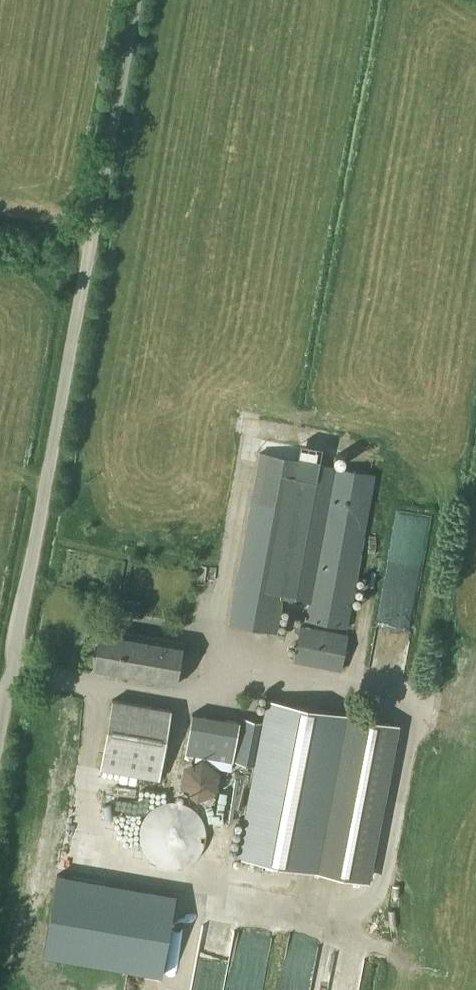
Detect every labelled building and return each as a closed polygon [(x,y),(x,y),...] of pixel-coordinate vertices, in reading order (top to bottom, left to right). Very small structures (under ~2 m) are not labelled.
[(260,454),(229,624),(277,633),(283,599),(309,603),(306,621),(347,628),(374,475),(260,454)] [(139,617),(142,605),(125,602),(122,614),(139,617)] [(301,627),(295,663),(340,671),(347,635),(301,627)] [(118,680),(119,676),(179,686),(185,644),(102,631),(96,672),(107,674),(107,678),(118,680)] [(257,766),(240,858),(364,881),(393,724),(269,701),(265,724),(245,720),(237,762),(257,766)] [(172,713),(113,702),(101,771),(160,781),(172,713)] [(193,715),(186,754),(234,763),(241,723),(193,715)] [(177,803),(174,803),(171,803),(168,803),(165,804),(163,805),(160,806),(158,807),(155,808),(153,810),(151,812),(149,814),(147,816),(145,819),(144,821),(143,824),(142,827),(141,830),(141,833),(140,836),(140,839),(141,841),(141,844),(142,847),(143,850),(145,853),(146,855),(148,857),(150,860),(152,862),(154,863),(157,865),(159,866),(162,867),(165,868),(168,869),(171,869),(177,869),(179,869),(182,869),(185,868),(188,867),(190,866),(193,864),(195,862),(197,861),(199,859),(201,856),(203,854),(204,851),(205,849),(206,846),(207,843),(208,840),(208,838),(208,835),(208,832),(207,829),(206,826),(205,824),(204,821),(203,818),(201,816),(199,814),(197,812),(195,810),(193,808),(190,807),(188,806),(185,805),(182,804),(179,803),(177,803)] [(91,962),(106,883),(57,873),(42,953),(91,962)]
